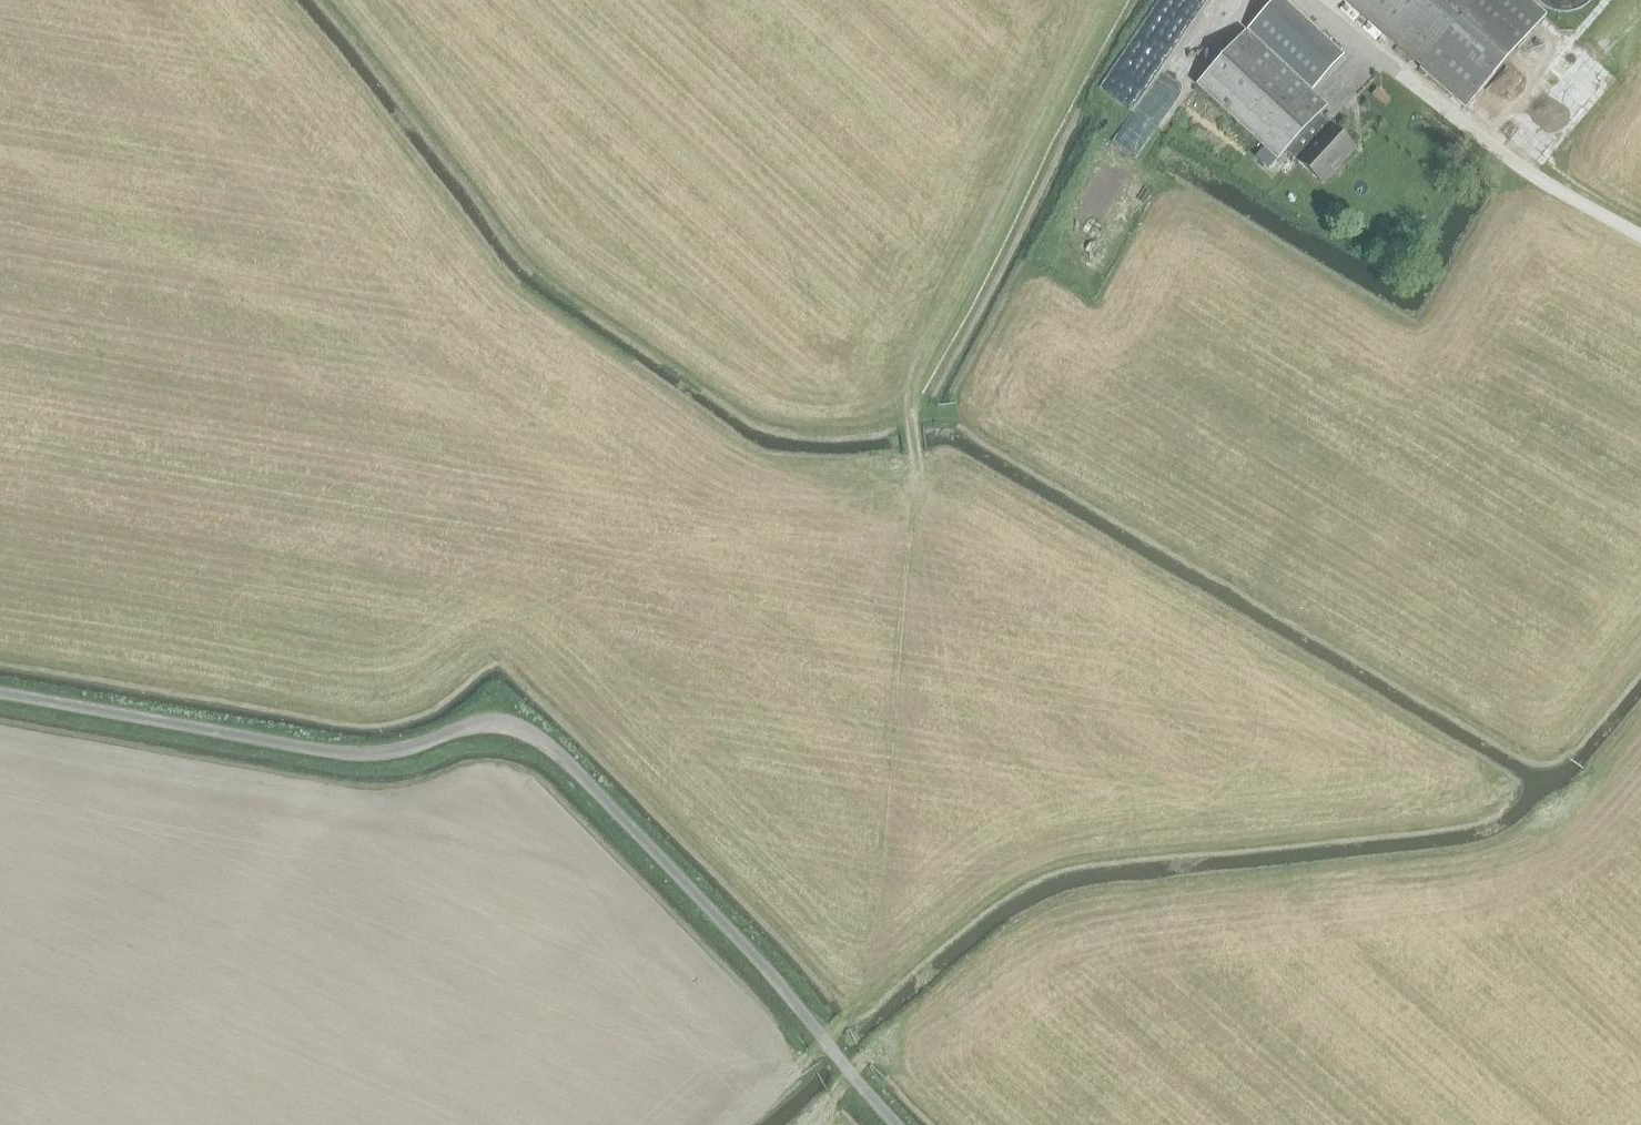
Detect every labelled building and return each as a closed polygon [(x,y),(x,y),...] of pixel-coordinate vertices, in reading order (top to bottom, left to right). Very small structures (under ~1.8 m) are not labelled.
[(1528,0),(1344,0),(1420,65),(1418,68),(1465,108),(1545,15),(1528,0)] [(1277,160),(1299,137),(1309,146),(1295,161),(1321,185),(1354,150),(1319,116),(1326,108),(1245,31),(1196,82),(1277,160)]
